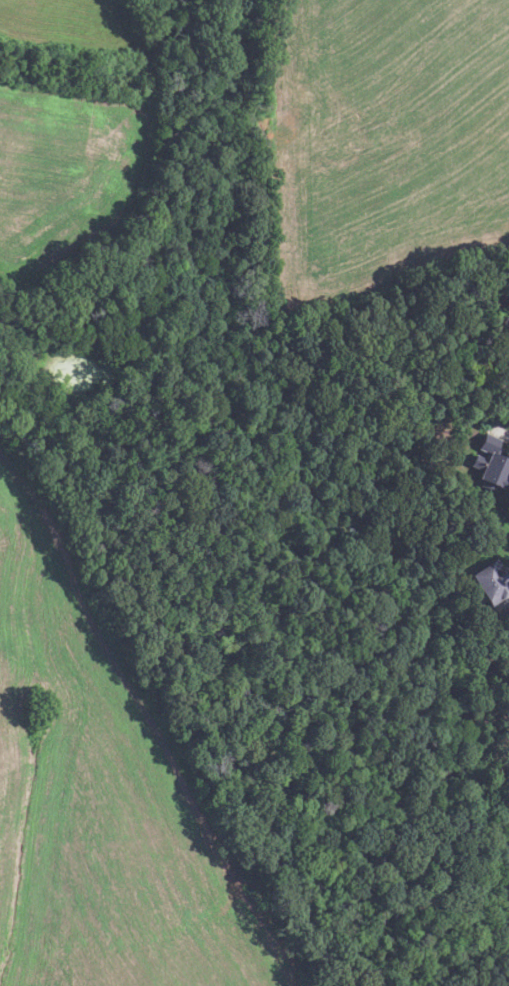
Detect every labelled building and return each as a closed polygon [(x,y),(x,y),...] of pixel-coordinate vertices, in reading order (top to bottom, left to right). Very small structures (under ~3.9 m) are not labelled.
[(494,453),(508,461),(508,471),(500,488),(494,485),(491,491),(480,486),(483,479),(478,478),(481,471),(470,465),(475,455),(486,460),(489,454),(477,448),(485,432),(500,440),(494,453)] [(506,578),(508,577),(508,594),(489,606),(470,576),(497,559),(502,568),(500,569),(506,578)]
